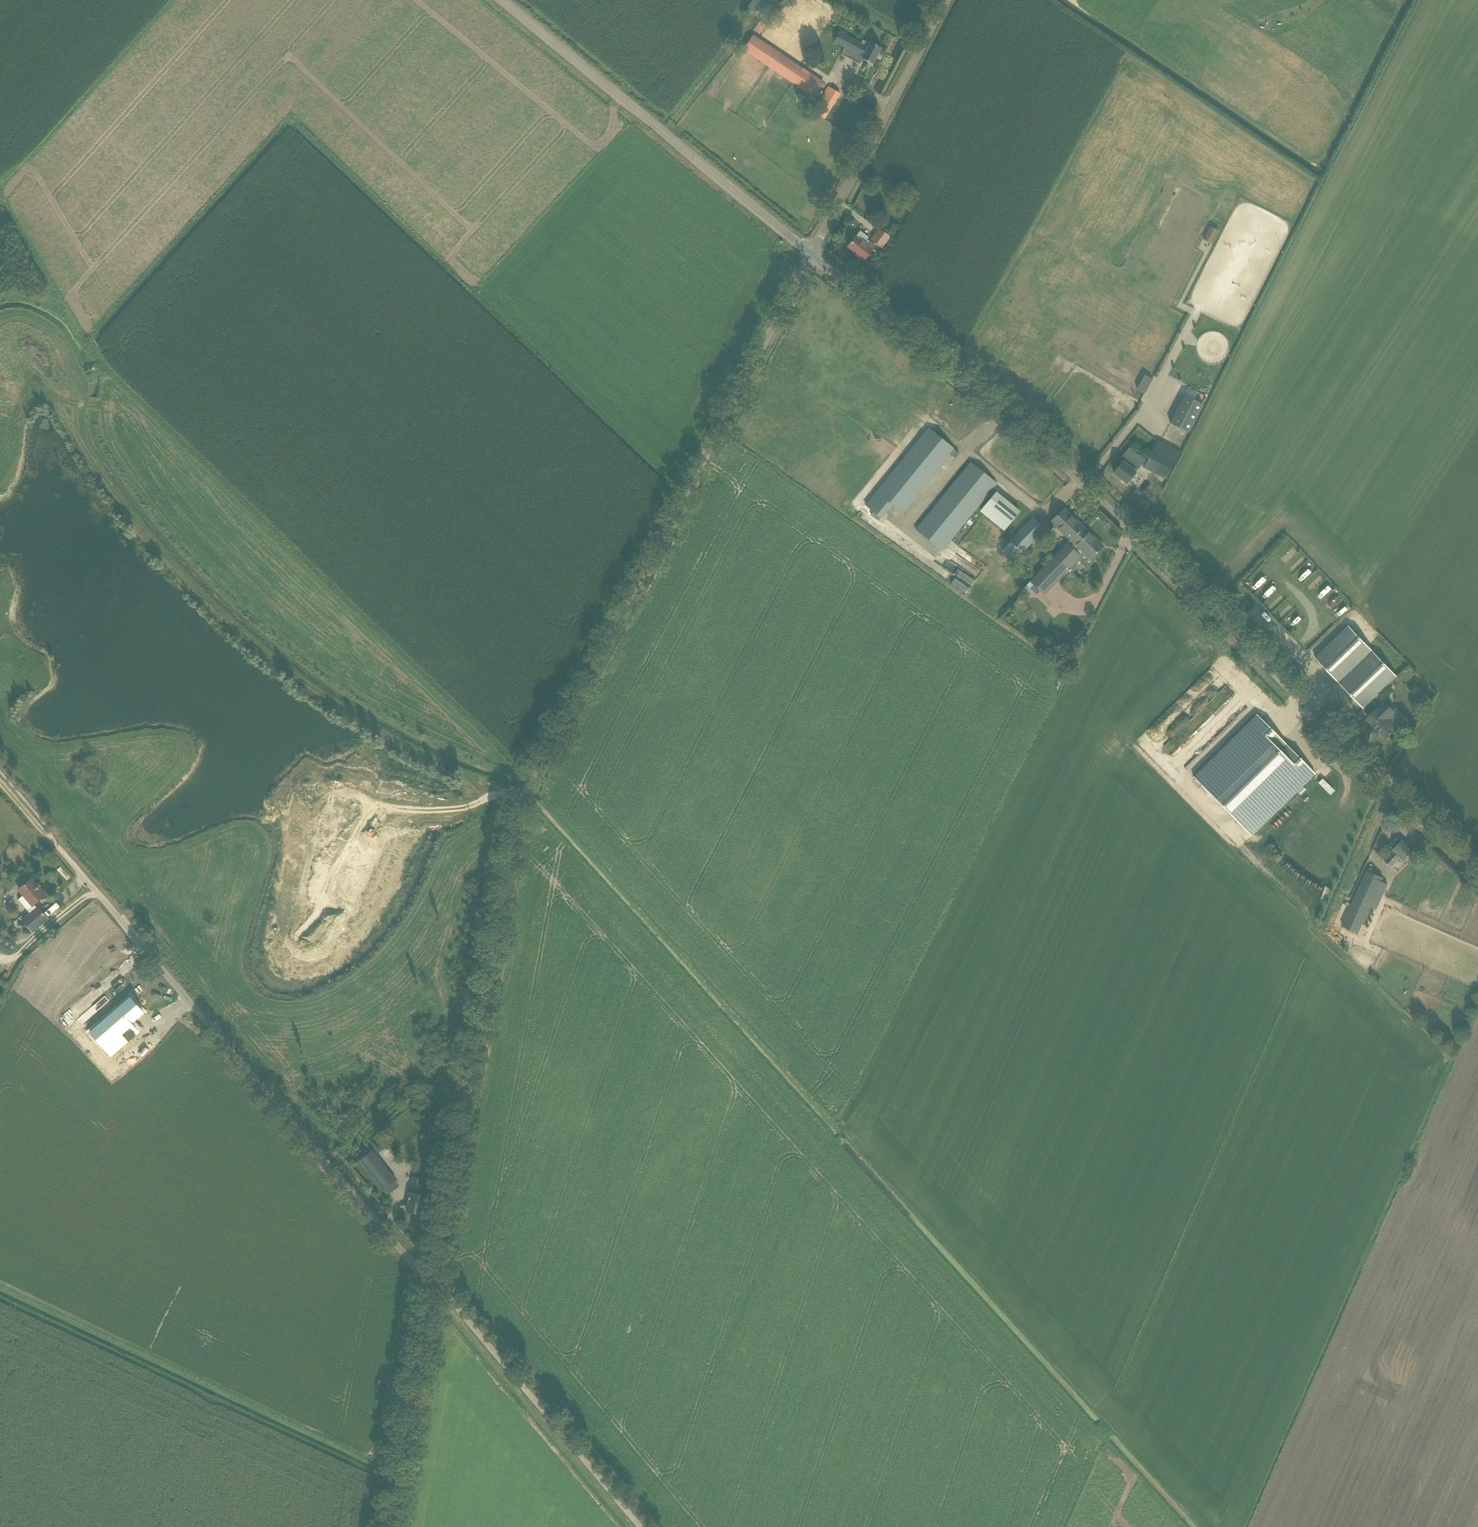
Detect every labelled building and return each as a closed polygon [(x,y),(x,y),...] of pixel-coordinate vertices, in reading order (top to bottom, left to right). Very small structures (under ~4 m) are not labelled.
[(881,48),(872,43),(870,42),(870,44),(863,40),(862,43),(840,31),(834,42),(863,57),(862,58),(864,59),(873,64),(881,48)] [(744,50),(813,98),(824,83),(753,37),(744,50)] [(813,112),(815,113),(824,119),(840,93),(829,86),(813,112)] [(898,198),(892,203),(899,212),(905,207),(898,198)] [(1210,226),(1204,239),(1211,243),(1218,230),(1210,226)] [(871,240),(882,248),(890,237),(879,229),(871,240)] [(856,236),(848,247),(857,254),(856,256),(863,261),(870,253),(875,246),(869,242),(866,239),(868,237),(860,231),(856,236)] [(1137,388),(1145,393),(1153,378),(1145,373),(1137,388)] [(1170,423),(1189,432),(1203,405),(1184,395),(1170,423)] [(949,453),(955,458),(959,453),(928,428),(865,505),(882,519),(892,506),(903,515),(907,510),(904,508),(949,453)] [(1166,479),(1171,470),(1176,459),(1180,452),(1158,440),(1144,467),(1166,479)] [(1119,460),(1122,462),(1120,465),(1113,473),(1127,483),(1133,475),(1135,473),(1136,472),(1135,472),(1141,465),(1145,460),(1136,454),(1134,457),(1126,451),(1119,460)] [(971,463),(916,530),(941,551),(996,484),(971,463)] [(1004,530),(1021,510),(997,490),(980,510),(1004,530)] [(1071,541),(1083,527),(1064,509),(1051,522),(1070,540),(1071,541)] [(1023,552),(1038,537),(1044,529),(1033,518),(1011,541),(1023,552)] [(1070,540),(1031,581),(1044,594),(1066,570),(1077,559),(1081,564),(1087,569),(1094,562),(1091,559),(1096,553),(1103,546),(1083,527),(1071,541),(1070,540)] [(1348,625),(1315,658),(1325,668),(1330,664),(1334,667),(1329,672),(1364,708),(1397,676),(1348,625)] [(1069,644),(1062,648),(1065,653),(1072,649),(1069,644)] [(1376,723),(1373,725),(1386,739),(1399,726),(1398,726),(1405,720),(1396,710),(1395,711),(1386,701),(1370,716),(1376,723)] [(1257,715),(1193,777),(1251,836),(1315,773),(1257,715)] [(1323,778),(1319,782),(1330,794),(1334,790),(1323,778)] [(1402,841),(1395,848),(1394,850),(1395,850),(1385,860),(1391,866),(1401,857),(1404,860),(1413,852),(1402,841)] [(1368,871),(1355,899),(1370,906),(1376,909),(1387,884),(1381,882),(1383,878),(1368,871)] [(30,878),(17,889),(31,906),(44,894),(30,878)] [(1354,900),(1343,927),(1358,934),(1362,924),(1370,906),(1355,899),(1354,900)] [(36,907),(21,920),(31,931),(46,918),(36,907)] [(13,952),(18,945),(1,935),(0,937),(0,944),(13,952)] [(93,967),(89,971),(97,980),(101,976),(104,979),(109,975),(101,966),(97,970),(93,967)] [(117,1009),(91,1032),(110,1054),(129,1038),(134,1044),(135,1043),(145,1034),(133,1020),(143,1012),(130,998),(123,1004),(117,1009)] [(147,1066),(158,1056),(150,1048),(140,1058),(147,1066)] [(172,1068),(178,1075),(183,1070),(177,1063),(172,1068)] [(411,1094),(415,1090),(410,1084),(405,1087),(411,1094)] [(372,1151),(368,1154),(360,1160),(383,1189),(395,1180),(372,1151)] [(424,1195),(419,1194),(422,1178),(413,1177),(408,1202),(406,1212),(421,1214),(424,1195)]
